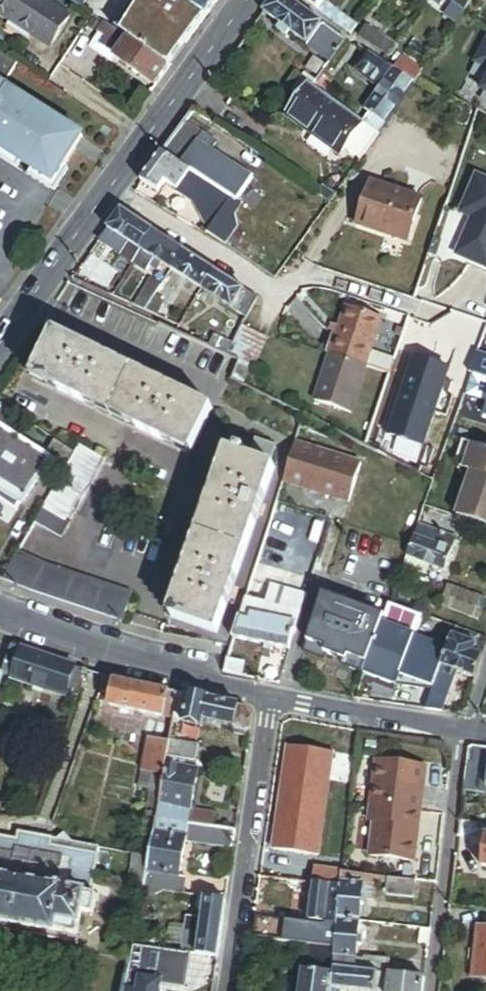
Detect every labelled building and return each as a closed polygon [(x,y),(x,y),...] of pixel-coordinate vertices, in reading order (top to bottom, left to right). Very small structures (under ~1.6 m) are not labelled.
[(51,47),(70,18),(42,0),(0,0),(0,11),(33,32),(32,34),(51,47)] [(88,0),(70,0),(83,8),(88,0)] [(206,18),(177,0),(146,0),(122,35),(128,39),(168,69),(206,18)] [(206,18),(219,0),(177,0),(206,18)] [(348,43),(289,0),(276,0),(265,15),(333,64),(348,43)] [(319,11),(328,0),(304,0),(319,11)] [(319,11),(335,23),(338,19),(334,15),(343,2),(340,0),(328,0),(319,11)] [(465,13),(475,0),(447,0),(465,13)] [(155,88),(168,69),(128,39),(122,35),(105,24),(99,34),(107,39),(103,45),(116,56),(115,58),(155,88)] [(392,44),(367,26),(359,37),(384,55),(392,44)] [(90,48),(111,63),(115,58),(116,56),(103,45),(107,39),(99,34),(90,48)] [(475,64),(485,70),(485,44),(475,64)] [(393,70),(370,54),(357,71),(380,87),(393,70)] [(47,179),(55,184),(82,139),(2,89),(17,66),(0,55),(0,150),(47,179)] [(413,85),(423,73),(402,58),(393,70),(413,85)] [(325,74),(326,72),(317,65),(307,78),(312,81),(317,85),(325,74)] [(324,95),(314,88),(310,84),(309,83),(286,114),(341,155),(344,150),(359,161),(372,144),(413,85),(393,70),(380,87),(364,110),(369,114),(362,124),(324,95)] [(334,81),(325,74),(317,85),(314,88),(324,95),(334,81)] [(473,112),(462,108),(456,124),(467,128),(473,112)] [(214,126),(194,111),(186,123),(206,137),(214,126)] [(217,225),(233,200),(239,204),(255,181),(201,144),(206,137),(186,123),(142,183),(159,194),(167,184),(179,193),(178,194),(198,209),(208,228),(212,231),(217,225)] [(472,228),(459,256),(485,268),(485,180),(480,178),(464,215),(478,221),(474,229),(472,228)] [(418,201),(366,184),(352,228),(404,244),(418,201)] [(233,200),(217,225),(225,230),(241,206),(239,204),(233,200)] [(155,234),(122,211),(101,241),(134,264),(155,234)] [(263,254),(232,233),(222,248),(252,270),(263,254)] [(182,254),(155,234),(134,264),(148,274),(157,262),(170,271),(182,254)] [(200,292),(212,275),(182,254),(170,271),(200,292)] [(246,322),(254,305),(212,275),(200,292),(246,322)] [(154,297),(164,282),(155,276),(136,306),(145,311),(154,297)] [(154,297),(145,311),(154,315),(162,303),(154,297)] [(344,310),(329,358),(365,369),(369,355),(380,321),(344,310)] [(268,340),(243,328),(233,348),(229,356),(255,368),(268,340)] [(213,411),(55,334),(32,380),(190,457),(213,411)] [(209,348),(229,356),(233,348),(213,339),(209,348)] [(392,362),(369,355),(365,369),(388,376),(392,362)] [(365,369),(329,358),(314,405),(350,416),(365,369)] [(474,358),(469,372),(472,373),(485,378),(485,362),(474,358)] [(447,371),(412,360),(386,436),(422,448),(447,371)] [(469,383),(465,395),(485,402),(485,378),(472,373),(469,383)] [(0,405),(0,495),(22,508),(48,465),(63,475),(76,454),(55,441),(45,457),(4,432),(15,414),(0,405)] [(251,462),(228,453),(168,619),(216,636),(276,470),(269,468),(275,450),(258,443),(251,462)] [(461,443),(453,467),(470,473),(455,517),(485,528),(485,451),(461,443)] [(361,465),(295,444),(283,483),(348,504),(361,465)] [(76,454),(63,475),(35,521),(61,537),(107,462),(81,446),(76,454)] [(457,540),(417,526),(405,558),(431,568),(445,573),(457,540)] [(34,593),(123,623),(131,595),(45,566),(19,550),(2,579),(34,593)] [(428,577),(431,568),(405,558),(402,567),(428,577)] [(265,605),(246,599),(235,634),(288,651),(306,597),(271,586),(265,605)] [(448,588),(441,608),(479,622),(485,603),(485,601),(448,588)] [(342,661),(341,665),(364,674),(385,615),(324,595),(322,603),(318,602),(302,651),(322,658),(324,654),(342,661)] [(414,640),(423,616),(389,604),(363,673),(397,686),(414,640)] [(485,649),(485,639),(455,629),(447,651),(433,692),(426,711),(442,713),(453,681),(456,673),(476,679),(485,649)] [(433,692),(447,651),(414,640),(397,686),(433,692)] [(19,650),(11,648),(3,673),(10,676),(19,650)] [(71,668),(19,650),(10,676),(10,678),(62,695),(63,692),(71,668)] [(248,665),(227,660),(224,673),(245,678),(248,665)] [(83,671),(71,668),(63,692),(74,696),(83,671)] [(473,687),(476,679),(456,673),(453,681),(473,687)] [(176,695),(115,682),(109,708),(172,722),(176,695)] [(176,695),(172,722),(181,724),(187,697),(176,695)] [(187,697),(181,724),(202,728),(203,723),(233,730),(233,731),(234,734),(244,736),(250,733),(252,718),(245,709),(187,697)] [(137,791),(158,795),(164,766),(165,757),(167,745),(146,741),(137,791)] [(197,747),(168,741),(167,745),(165,757),(194,763),(197,747)] [(317,856),(332,753),(288,747),(273,849),(317,856)] [(463,785),(485,789),(485,750),(473,748),(467,752),(463,785)] [(194,763),(165,757),(164,766),(195,772),(197,763),(194,763)] [(427,766),(377,760),(372,806),(420,812),(422,812),(424,795),(422,795),(423,785),(425,786),(427,766)] [(158,795),(154,819),(210,829),(212,816),(189,811),(196,772),(195,772),(164,766),(158,795)] [(420,812),(372,806),(370,821),(375,822),(371,856),(416,861),(419,840),(417,840),(420,812)] [(154,819),(147,860),(144,873),(178,879),(185,842),(232,851),(235,834),(210,829),(154,819)] [(62,837),(53,842),(19,835),(18,842),(0,839),(0,923),(76,938),(81,914),(91,916),(94,898),(89,897),(97,850),(71,846),(62,837)] [(147,860),(132,857),(126,887),(141,890),(144,873),(147,860)] [(384,877),(343,872),(342,889),(338,921),(359,924),(362,899),(375,900),(376,882),(383,883),(384,877)] [(178,879),(144,873),(141,890),(140,897),(153,899),(161,894),(182,897),(185,880),(178,879)] [(413,900),(415,882),(386,878),(384,897),(413,900)] [(338,921),(342,889),(312,886),(308,923),(321,924),(320,933),(303,932),(303,927),(256,921),(253,938),(310,946),(335,950),(338,921)] [(153,899),(140,897),(134,928),(147,930),(153,899)] [(204,900),(196,957),(217,961),(225,904),(204,900)] [(359,924),(338,921),(335,950),(333,970),(383,975),(388,976),(390,961),(364,959),(363,961),(356,961),(359,924)] [(477,928),(471,979),(485,981),(485,929),(477,928)] [(335,950),(310,946),(307,971),(303,971),(300,990),(331,990),(333,970),(335,950)] [(130,947),(128,960),(125,975),(122,990),(159,990),(160,983),(148,981),(149,975),(142,974),(146,950),(130,947)] [(333,970),(331,990),(341,990),(345,990),(381,990),(383,975),(333,970)] [(423,979),(388,976),(383,975),(381,990),(422,990),(423,979)]
